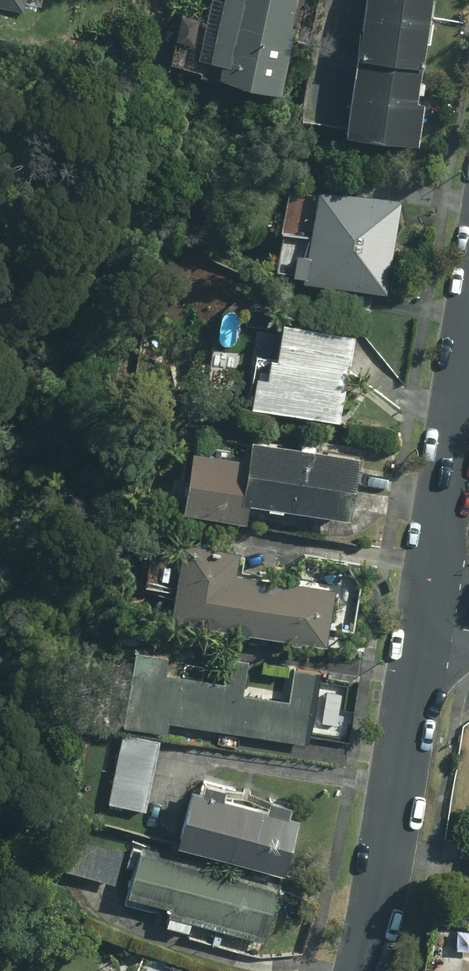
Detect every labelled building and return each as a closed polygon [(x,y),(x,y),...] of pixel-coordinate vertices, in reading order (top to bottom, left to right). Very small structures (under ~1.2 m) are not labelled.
[(23,12),(25,0),(0,0),(0,7),(23,12)] [(208,84),(282,98),(301,0),(224,0),(208,84)] [(429,0),(363,0),(345,138),(419,148),(426,98),(416,97),(429,0)] [(398,197),(288,185),(283,232),(298,233),(294,274),(337,279),(334,303),(369,307),(371,291),(387,293),(398,197)] [(352,330),(280,317),(274,358),(258,356),(249,405),(337,419),(352,330)] [(360,460),(246,440),(243,455),(191,446),(180,509),(247,521),(251,498),(350,515),(360,460)] [(239,553),(185,544),(183,556),(154,552),(147,596),(171,599),(168,620),(323,644),(332,586),(236,572),(239,553)] [(169,654),(127,648),(115,727),(167,735),(169,721),(308,742),(319,664),(293,660),(287,702),(243,696),(248,661),(224,658),(220,682),(166,674),(169,654)] [(162,745),(121,737),(108,805),(148,813),(162,745)] [(297,816),(190,788),(175,841),(283,870),(297,816)] [(127,850),(76,835),(65,872),(116,887),(127,850)] [(124,902),(167,913),(164,925),(190,933),(193,920),(270,941),(285,885),(139,845),(124,902)] [(168,963),(165,970),(188,970),(168,963)]
